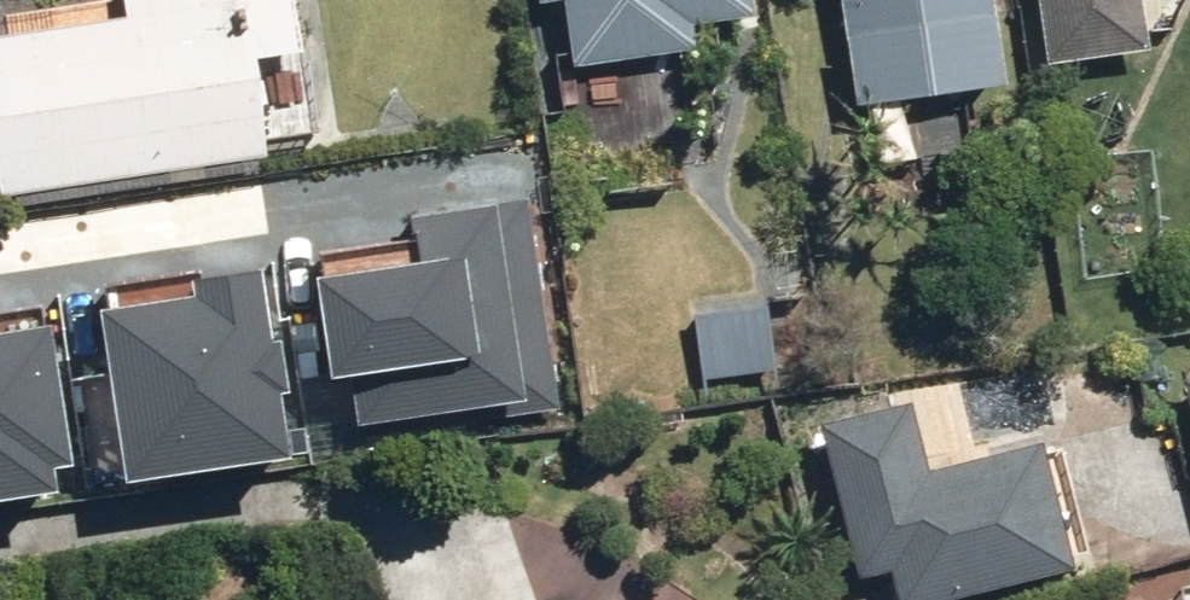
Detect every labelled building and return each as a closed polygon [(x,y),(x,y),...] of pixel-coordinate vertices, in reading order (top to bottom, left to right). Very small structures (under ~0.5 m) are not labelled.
[(0,210),(268,164),(239,0),(87,0),(0,15),(0,209),(0,210)] [(745,0),(559,0),(566,53),(749,30),(745,0)] [(861,102),(998,81),(985,0),(845,0),(861,102)] [(1047,62),(1143,46),(1135,0),(1037,0),(1047,62)] [(424,260),(316,277),(332,379),(352,375),(362,438),(558,406),(526,203),(418,220),(424,260)] [(199,295),(102,311),(130,482),(288,457),(278,395),(287,393),(279,342),(270,343),(259,273),(197,283),(199,295)] [(53,492),(48,466),(71,463),(49,328),(0,336),(0,500),(53,492)] [(1189,415),(1189,376),(1180,378),(1189,415)] [(817,424),(853,575),(886,567),(895,599),(971,599),(1072,573),(1036,442),(916,474),(900,404),(817,424)]
